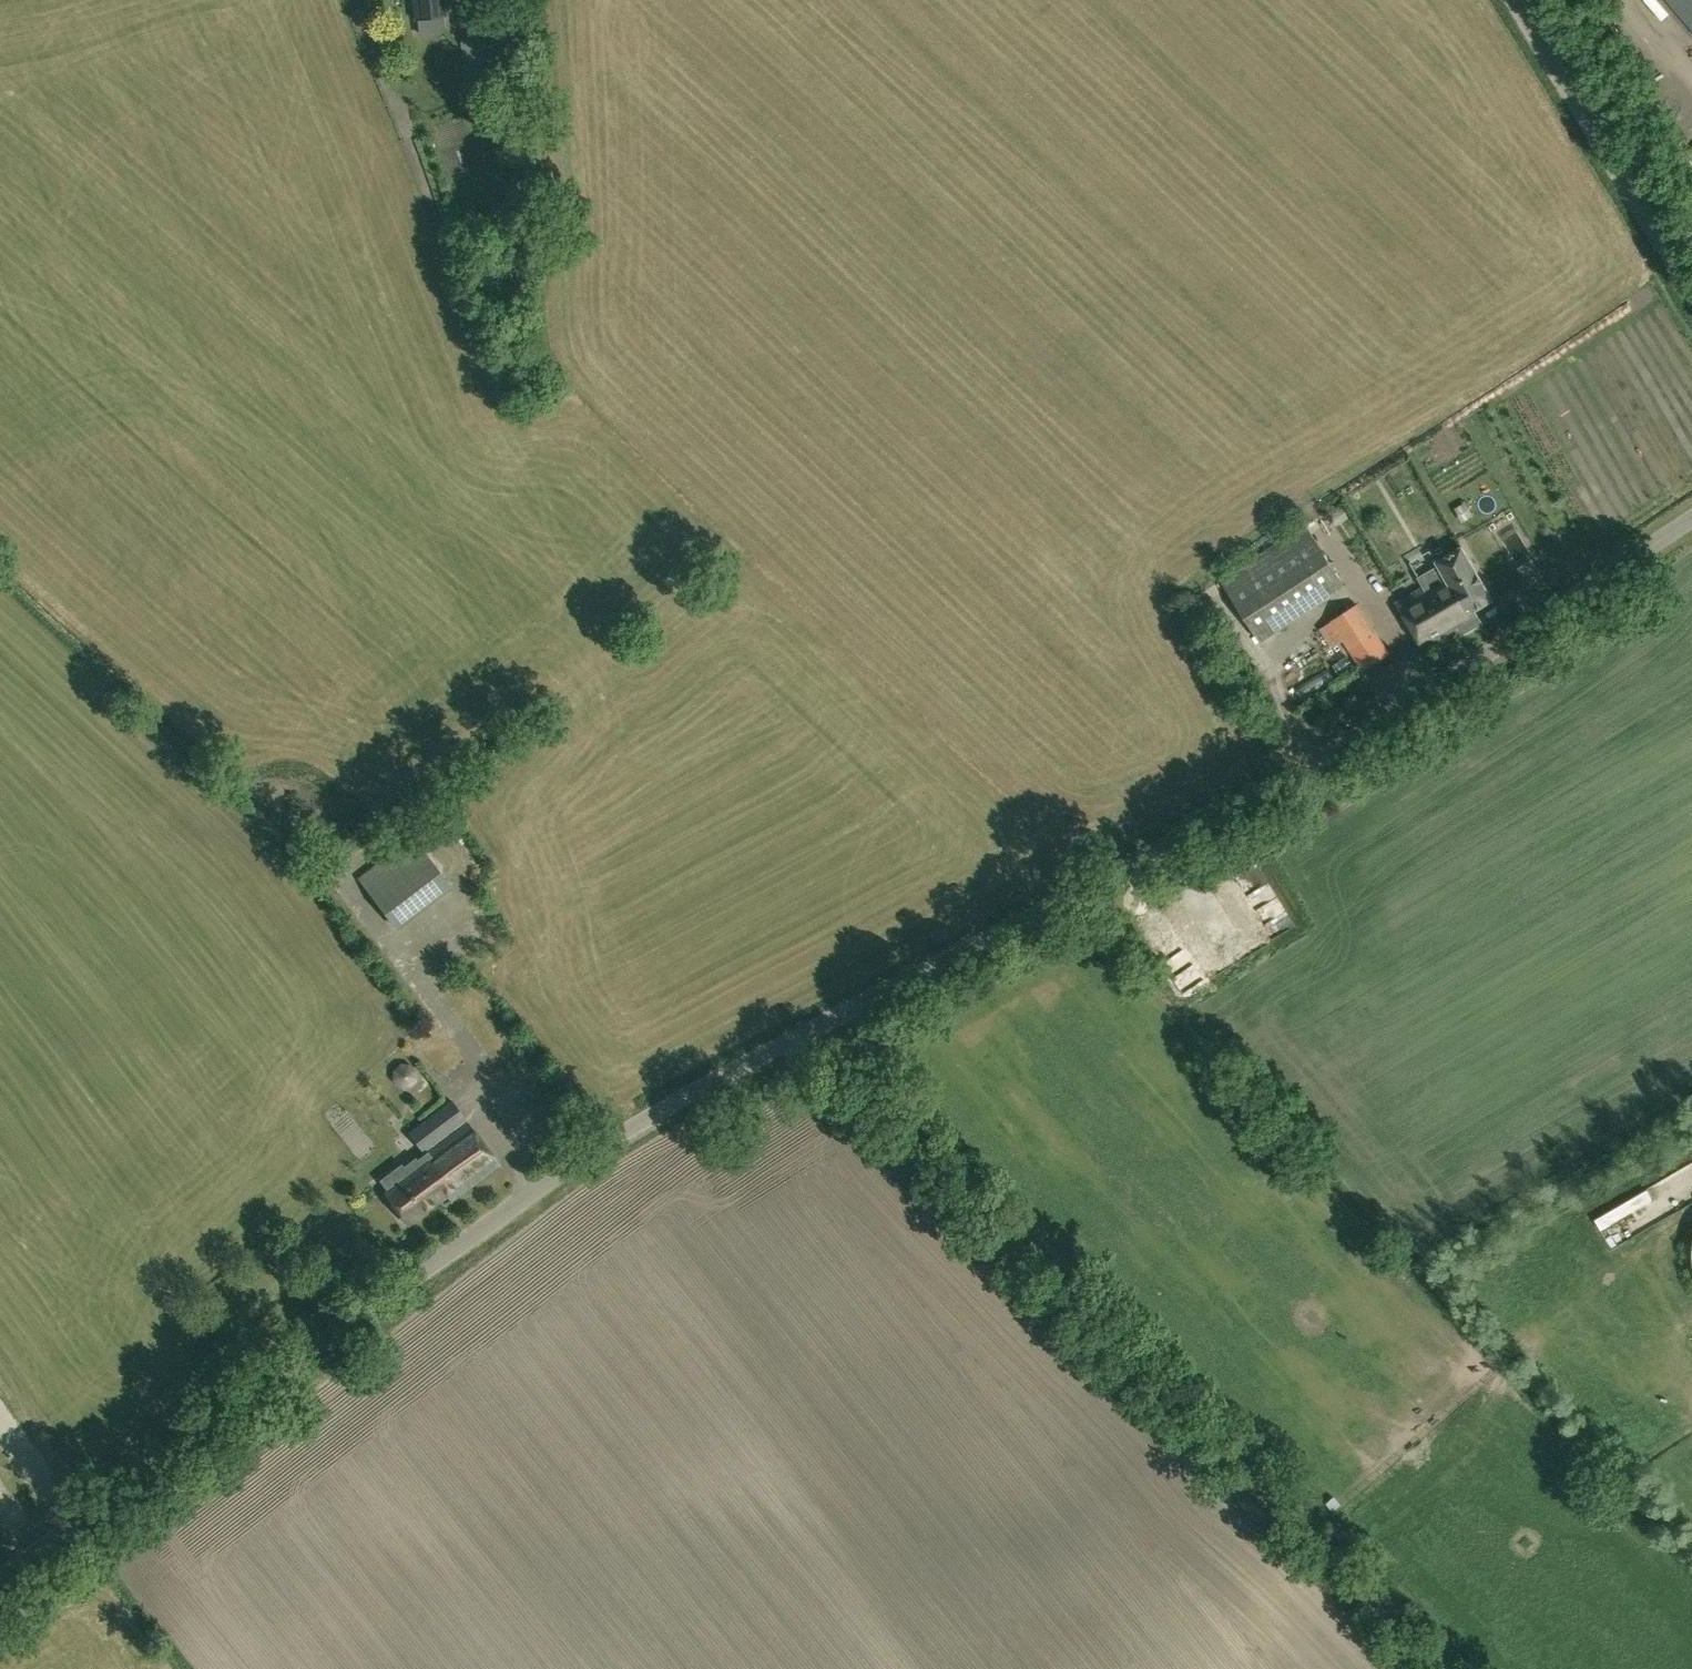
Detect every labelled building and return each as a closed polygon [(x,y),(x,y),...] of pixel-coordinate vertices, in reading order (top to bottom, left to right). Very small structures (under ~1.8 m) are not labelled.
[(502,12),(520,10),(519,0),(500,0),(502,12)] [(1691,27),(1691,0),(1669,0),(1691,27)] [(464,68),(469,68),(471,90),(508,87),(503,38),(461,41),(464,68)] [(1223,580),(1263,641),(1347,586),(1307,524),(1223,580)] [(1462,634),(1463,635),(1482,624),(1475,612),(1494,601),(1463,547),(1437,562),(1440,566),(1420,578),(1425,587),(1397,603),(1417,638),(1426,654),(1462,634)] [(1391,654),(1359,604),(1333,621),(1365,671),(1391,654)] [(1346,646),(1334,653),(1347,674),(1359,667),(1346,646)] [(418,843),(362,885),(396,929),(451,887),(418,843)] [(411,1132),(425,1151),(468,1119),(454,1100),(411,1132)] [(452,1201),(501,1165),(470,1122),(407,1169),(403,1165),(379,1183),(409,1223),(447,1194),(452,1201)]
